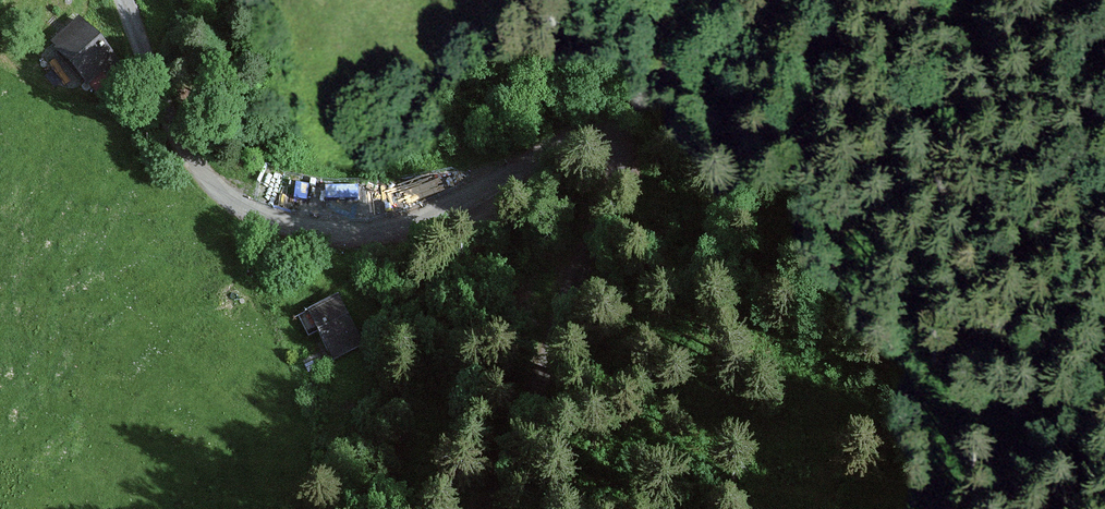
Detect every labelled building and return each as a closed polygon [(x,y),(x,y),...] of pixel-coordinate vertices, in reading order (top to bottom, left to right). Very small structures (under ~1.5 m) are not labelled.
[(78,18),(46,48),(86,90),(118,60),(78,18)] [(344,301),(314,318),(337,358),(367,341),(344,301)]
